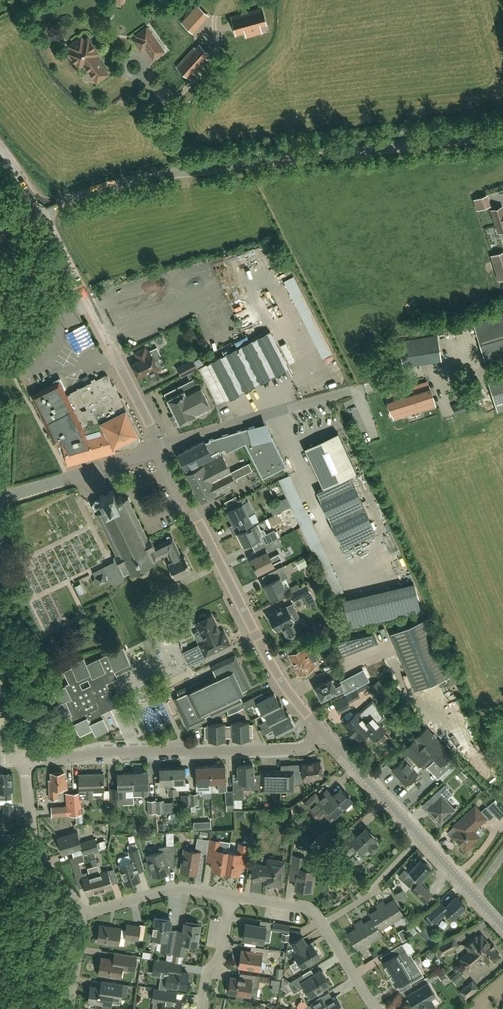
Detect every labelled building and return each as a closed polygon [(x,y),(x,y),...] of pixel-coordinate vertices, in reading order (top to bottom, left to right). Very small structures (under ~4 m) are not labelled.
[(262,32),(260,25),(266,24),(262,8),(232,17),(233,23),(235,28),(236,34),(245,32),(245,34),(246,36),(262,32)] [(191,31),(197,25),(187,16),(182,22),(191,31)] [(144,47),(153,59),(163,51),(146,27),(135,35),(137,37),(133,40),(141,50),(144,47)] [(69,46),(72,50),(68,52),(78,67),(82,64),(96,82),(108,74),(94,55),(97,53),(87,38),(83,41),(80,37),(69,46)] [(189,78),(207,58),(205,57),(209,53),(199,44),(196,48),(194,47),(177,66),(189,78)] [(209,88),(202,82),(193,90),(200,97),(209,88)] [(474,198),(477,209),(489,205),(486,194),(474,198)] [(502,230),(502,211),(501,206),(491,209),(498,231),(502,230)] [(500,252),(490,255),(498,280),(502,278),(502,251),(500,252)] [(197,362),(219,406),(256,388),(257,389),(258,388),(257,387),(282,375),(282,376),(286,374),(288,377),(289,377),(289,375),(329,355),(330,357),(331,356),(296,286),(295,286),(296,287),(258,305),(257,305),(257,306),(236,317),(226,321),(225,322),(224,322),(235,344),(197,362)] [(473,324),(485,364),(502,358),(502,315),(473,324)] [(440,360),(437,335),(398,341),(402,367),(440,360)] [(211,339),(206,341),(211,350),(215,348),(211,339)] [(156,371),(161,368),(157,360),(154,362),(148,350),(146,351),(144,348),(135,353),(138,360),(131,363),(138,377),(145,373),(146,375),(147,375),(149,380),(158,375),(156,371)] [(197,368),(193,360),(176,369),(180,377),(197,368)] [(171,421),(171,420),(174,426),(178,424),(211,407),(199,382),(197,383),(194,378),(196,377),(193,371),(187,374),(189,379),(165,392),(167,397),(165,398),(173,414),(172,414),(172,415),(169,417),(171,421)] [(67,463),(128,447),(134,444),(137,435),(137,434),(138,431),(135,425),(131,423),(131,422),(132,419),(129,413),(126,412),(123,407),(126,405),(126,404),(122,398),(119,397),(117,391),(116,391),(114,385),(112,385),(110,380),(109,380),(107,376),(105,375),(68,391),(69,392),(64,394),(57,379),(29,393),(53,442),(55,441),(57,445),(62,444),(67,463)] [(386,395),(388,401),(387,401),(390,411),(391,411),(393,418),(435,404),(433,398),(434,398),(431,388),(430,388),(428,382),(386,395)] [(488,386),(496,411),(502,409),(502,382),(488,386)] [(469,399),(452,405),(455,414),(472,408),(469,399)] [(229,404),(221,408),(227,420),(235,415),(229,404)] [(178,454),(180,457),(185,468),(223,449),(225,453),(245,443),(262,478),(277,471),(274,464),(283,459),(268,431),(266,431),(264,424),(255,427),(254,426),(209,439),(209,441),(205,442),(204,440),(178,454)] [(359,431),(364,442),(372,439),(367,427),(359,431)] [(375,532),(349,476),(356,473),(337,432),(304,447),(322,488),(316,491),(342,547),(375,532)] [(186,472),(194,487),(200,500),(213,493),(214,495),(237,484),(222,454),(186,472)] [(293,473),(283,478),(322,570),(332,566),(293,473)] [(101,500),(95,500),(92,504),(94,509),(101,510),(96,512),(116,553),(121,564),(119,565),(121,570),(123,574),(124,575),(130,572),(137,569),(138,570),(140,571),(141,571),(143,571),(145,571),(146,570),(147,568),(148,567),(148,565),(147,563),(167,554),(161,543),(154,546),(149,536),(147,537),(127,497),(122,499),(121,496),(119,496),(117,497),(113,490),(99,496),(101,500)] [(236,534),(257,524),(256,523),(253,525),(248,514),(253,511),(248,500),(245,501),(243,497),(229,505),(231,509),(226,511),(233,524),(237,522),(241,531),(237,533),(236,534)] [(254,523),(260,519),(256,512),(250,516),(254,523)] [(265,544),(277,538),(273,530),(265,534),(263,529),(261,528),(259,529),(257,524),(236,534),(242,546),(243,545),(251,542),(253,542),(257,540),(257,539),(262,536),(265,544)] [(161,543),(167,554),(170,562),(167,563),(175,578),(191,570),(183,555),(181,556),(172,538),(171,538),(170,537),(168,536),(166,537),(168,540),(161,543)] [(277,538),(265,544),(269,550),(280,545),(277,538)] [(269,557),(266,552),(250,560),(257,572),(273,564),(272,563),(281,559),(278,553),(269,557)] [(116,585),(116,584),(122,582),(122,581),(123,581),(123,580),(123,579),(123,578),(121,575),(123,574),(121,570),(119,565),(121,564),(116,553),(114,554),(114,556),(113,557),(113,558),(113,559),(113,561),(104,566),(104,567),(92,572),(94,576),(93,576),(94,578),(93,579),(93,580),(92,581),(92,582),(93,582),(93,583),(94,584),(95,584),(96,584),(97,584),(98,586),(111,580),(112,583),(113,584),(114,584),(115,585),(116,585)] [(404,564),(402,556),(394,558),(396,566),(404,564)] [(300,569),(309,565),(306,558),(297,562),(300,569)] [(281,580),(288,576),(282,566),(267,573),(271,581),(263,585),(270,598),(286,590),(281,580)] [(384,578),(396,576),(394,570),(383,573),(384,578)] [(169,593),(180,588),(176,581),(165,587),(169,593)] [(83,583),(76,586),(81,596),(88,593),(83,583)] [(297,583),(288,588),(289,592),(299,587),(297,583)] [(413,583),(342,599),(349,627),(419,610),(413,583)] [(302,599),(310,595),(305,585),(289,593),(293,601),(301,597),(302,599)] [(275,629),(281,626),(286,636),(297,631),(291,621),(293,620),(292,620),(299,616),(292,603),(286,606),(268,615),(275,629)] [(206,657),(205,655),(229,644),(223,631),(219,632),(219,631),(217,632),(213,624),(215,623),(211,615),(206,617),(205,616),(204,615),(203,615),(201,615),(200,616),(199,617),(199,619),(199,620),(195,622),(204,642),(182,652),(188,665),(206,657)] [(414,689),(451,673),(427,617),(390,633),(414,689)] [(381,627),(375,629),(380,642),(386,640),(381,627)] [(372,631),(331,639),(339,658),(377,643),(372,631)] [(310,643),(297,649),(295,645),(284,648),(298,675),(314,667),(311,662),(318,659),(310,643)] [(116,674),(132,667),(123,647),(86,664),(83,658),(69,664),(71,667),(62,671),(68,683),(52,690),(58,703),(53,705),(60,719),(69,715),(79,735),(92,729),(95,736),(108,729),(100,711),(109,707),(107,702),(113,700),(105,683),(117,678),(116,674)] [(229,673),(238,692),(249,687),(234,655),(211,666),(216,678),(216,679),(229,673)] [(342,689),(344,693),(364,682),(358,670),(349,675),(353,682),(342,687),(340,683),(336,685),(333,678),(315,687),(315,688),(315,690),(317,694),(318,694),(321,699),(335,691),(335,693),(342,689)] [(242,702),(238,692),(229,673),(216,679),(216,678),(173,699),(187,728),(207,719),(205,716),(209,714),(211,717),(242,702)] [(394,702),(398,698),(391,690),(388,693),(377,680),(369,687),(380,700),(386,694),(394,702)] [(334,702),(339,712),(349,707),(346,702),(358,695),(356,691),(334,702)] [(262,714),(281,705),(279,705),(274,694),(257,702),(255,696),(242,702),(245,708),(252,705),(253,707),(258,705),(262,714)] [(373,739),(384,729),(377,722),(383,717),(371,704),(358,715),(356,713),(344,723),(353,732),(352,733),(358,740),(366,732),(373,739)] [(259,723),(262,728),(287,715),(286,716),(281,705),(262,714),(263,714),(264,714),(267,720),(259,723)] [(293,726),(287,715),(262,728),(260,729),(263,735),(273,730),(276,735),(282,732),(283,735),(285,735),(286,735),(288,734),(289,733),(291,732),(289,728),(293,726)] [(228,725),(228,737),(232,737),(232,739),(234,739),(235,740),(240,740),(240,739),(248,738),(248,736),(252,736),(252,724),(248,724),(247,722),(231,723),(232,725),(228,725)] [(228,737),(228,725),(224,725),(223,723),(208,724),(208,726),(204,726),(204,738),(208,738),(208,740),(216,739),(216,741),(222,741),(222,739),(224,739),(224,737),(228,737)] [(417,773),(411,767),(416,762),(417,763),(428,753),(433,760),(426,767),(437,778),(452,764),(446,758),(450,754),(426,728),(403,749),(408,754),(403,759),(403,758),(391,769),(405,784),(417,773)] [(301,765),(301,766),(291,768),(292,771),(261,770),(260,790),(292,791),(292,778),(303,777),(304,781),(313,780),(313,777),(321,776),(321,774),(322,773),(322,768),(320,768),(319,762),(301,765)] [(257,780),(253,781),(252,765),(237,765),(238,781),(232,781),(234,808),(240,808),(240,801),(243,801),(243,790),(258,790),(257,780)] [(210,783),(217,782),(218,792),(225,791),(226,791),(226,782),(225,782),(224,766),(209,767),(210,783)] [(171,768),(172,782),(184,782),(184,767),(171,768)] [(210,783),(209,767),(195,767),(195,783),(196,783),(196,790),(202,789),(202,783),(210,783)] [(172,782),(171,768),(159,768),(160,783),(172,782)] [(462,781),(467,777),(462,771),(457,775),(462,781)] [(56,788),(66,788),(65,779),(64,779),(63,772),(50,773),(51,779),(49,780),(49,798),(56,798),(56,788)] [(131,773),(132,797),(133,797),(133,796),(147,795),(147,787),(148,787),(147,772),(131,773)] [(79,792),(80,792),(84,792),(84,798),(92,798),(92,792),(103,791),(103,773),(78,774),(79,792)] [(110,804),(120,803),(119,796),(125,796),(125,797),(132,797),(131,773),(117,773),(118,787),(109,788),(110,804)] [(3,803),(3,818),(13,817),(12,803),(11,803),(11,791),(12,791),(12,774),(0,774),(0,803),(3,803)] [(318,794),(327,788),(325,784),(315,789),(318,794)] [(444,800),(452,793),(444,784),(428,799),(433,804),(433,809),(430,811),(440,822),(453,809),(444,800)] [(335,816),(351,801),(340,789),(332,797),(325,790),(307,807),(317,817),(327,808),(335,816)] [(226,791),(225,791),(225,805),(226,805),(227,811),(233,811),(233,791),(226,791)] [(75,815),(74,792),(65,792),(66,805),(51,806),(51,816),(75,815)] [(79,792),(74,792),(75,815),(76,822),(82,822),(81,814),(80,792),(79,792)] [(156,812),(156,800),(147,800),(147,813),(156,812)] [(156,800),(156,812),(164,812),(163,800),(156,800)] [(470,843),(476,838),(472,832),(472,830),(485,818),(474,806),(453,826),(458,830),(457,831),(457,834),(454,837),(460,844),(460,846),(463,849),(466,849),(470,845),(470,843)] [(212,820),(195,821),(196,829),(212,828),(212,820)] [(374,842),(376,840),(365,828),(356,836),(350,829),(337,842),(349,854),(357,847),(363,854),(368,849),(370,852),(373,852),(377,847),(377,845),(374,842)] [(324,848),(332,841),(322,831),(314,838),(315,839),(310,844),(315,850),(321,845),(324,848)] [(103,839),(95,841),(94,838),(79,843),(76,832),(57,838),(62,853),(81,847),(82,853),(97,849),(97,848),(105,846),(103,839)] [(13,842),(14,842),(14,834),(1,834),(2,843),(5,843),(5,847),(13,846),(13,842)] [(207,851),(208,840),(196,838),(194,851),(183,849),(180,870),(196,873),(200,849),(207,851)] [(211,869),(225,871),(228,852),(218,850),(219,841),(208,840),(207,851),(214,852),(211,869)] [(228,852),(225,871),(239,873),(241,856),(247,857),(249,846),(239,844),(237,853),(228,852)] [(167,857),(174,855),(173,845),(166,845),(158,848),(159,852),(146,856),(152,876),(169,871),(166,863),(169,862),(167,857)] [(137,847),(128,850),(129,855),(117,859),(124,884),(139,879),(137,870),(143,868),(137,847)] [(87,867),(88,871),(81,873),(77,861),(82,860),(81,855),(70,859),(78,888),(84,887),(86,895),(99,891),(92,866),(87,867)] [(293,856),(291,868),(297,869),(294,888),(311,891),(314,871),(303,869),(304,858),(293,856)] [(92,866),(99,891),(112,887),(107,870),(99,872),(95,857),(90,859),(92,866)] [(280,886),(284,861),(267,859),(266,865),(253,863),(251,876),(264,878),(263,883),(280,886)] [(398,876),(411,888),(411,889),(424,902),(431,894),(417,882),(419,881),(430,869),(428,867),(429,866),(426,863),(425,864),(420,859),(414,866),(412,865),(407,870),(410,872),(408,874),(404,869),(398,876)] [(337,890),(341,886),(336,881),(332,884),(337,890)] [(396,893),(402,903),(408,900),(403,890),(396,893)] [(455,896),(444,906),(440,901),(427,914),(435,922),(446,912),(452,918),(465,906),(455,896)] [(382,901),(378,903),(390,922),(402,915),(393,899),(384,904),(382,901)] [(390,922),(378,903),(375,905),(377,909),(369,913),(381,934),(381,933),(378,929),(390,922)] [(381,934),(369,913),(368,914),(371,918),(362,923),(360,920),(357,922),(369,941),(381,934)] [(161,951),(172,952),(174,939),(174,938),(167,937),(170,920),(154,917),(151,937),(162,939),(161,951)] [(172,952),(181,954),(183,954),(185,942),(196,944),(199,924),(184,922),(181,940),(174,939),(172,952)] [(288,932),(289,924),(272,922),(271,929),(288,932)] [(369,941),(357,922),(353,924),(355,927),(347,933),(356,948),(369,941)] [(137,938),(139,926),(126,924),(125,929),(119,928),(120,928),(99,925),(97,941),(117,944),(119,935),(124,936),(137,938)] [(139,924),(139,926),(137,938),(144,939),(146,925),(139,924)] [(269,929),(264,928),(264,926),(245,924),(242,939),(262,942),(262,941),(267,941),(269,929)] [(428,931),(425,928),(422,930),(425,933),(422,936),(432,947),(437,942),(428,931)] [(489,965),(499,957),(481,935),(477,938),(475,936),(465,945),(470,950),(460,959),(469,969),(482,957),(488,963),(489,965)] [(301,967),(318,956),(310,942),(306,945),(301,936),(291,943),(296,951),(293,953),(301,967)] [(455,938),(446,942),(436,947),(440,955),(459,945),(455,938)] [(401,943),(389,951),(392,956),(384,961),(382,962),(388,973),(411,960),(408,954),(402,944),(401,943)] [(266,960),(268,948),(250,945),(249,951),(241,950),(238,966),(258,969),(260,959),(266,960)] [(133,969),(135,955),(113,951),(112,958),(100,957),(98,973),(120,977),(121,967),(133,969)] [(154,959),(152,971),(166,973),(165,984),(184,987),(187,972),(168,969),(169,961),(154,959)] [(406,985),(410,982),(421,976),(414,965),(411,960),(388,973),(391,977),(389,978),(393,985),(395,984),(395,985),(397,984),(404,980),(406,985)] [(309,996),(328,984),(320,970),(305,979),(301,974),(287,983),(293,992),(303,986),(309,996)] [(458,984),(467,975),(461,970),(452,978),(458,984)] [(244,979),(239,978),(230,977),(228,992),(248,995),(248,993),(255,995),(256,988),(257,988),(259,975),(245,973),(244,979)] [(88,1001),(110,1004),(111,996),(119,997),(121,983),(102,980),(101,987),(90,985),(88,1001)] [(460,991),(465,998),(477,988),(471,982),(460,991)] [(407,996),(415,1008),(418,1007),(419,1008),(433,1008),(435,1008),(430,999),(436,996),(428,983),(407,996)] [(174,999),(176,991),(153,988),(151,1000),(161,1002),(160,1008),(179,1008),(181,1000),(174,999)] [(338,1003),(339,1002),(335,995),(331,998),(327,992),(309,1003),(313,1008),(342,1008),(338,1003)]
